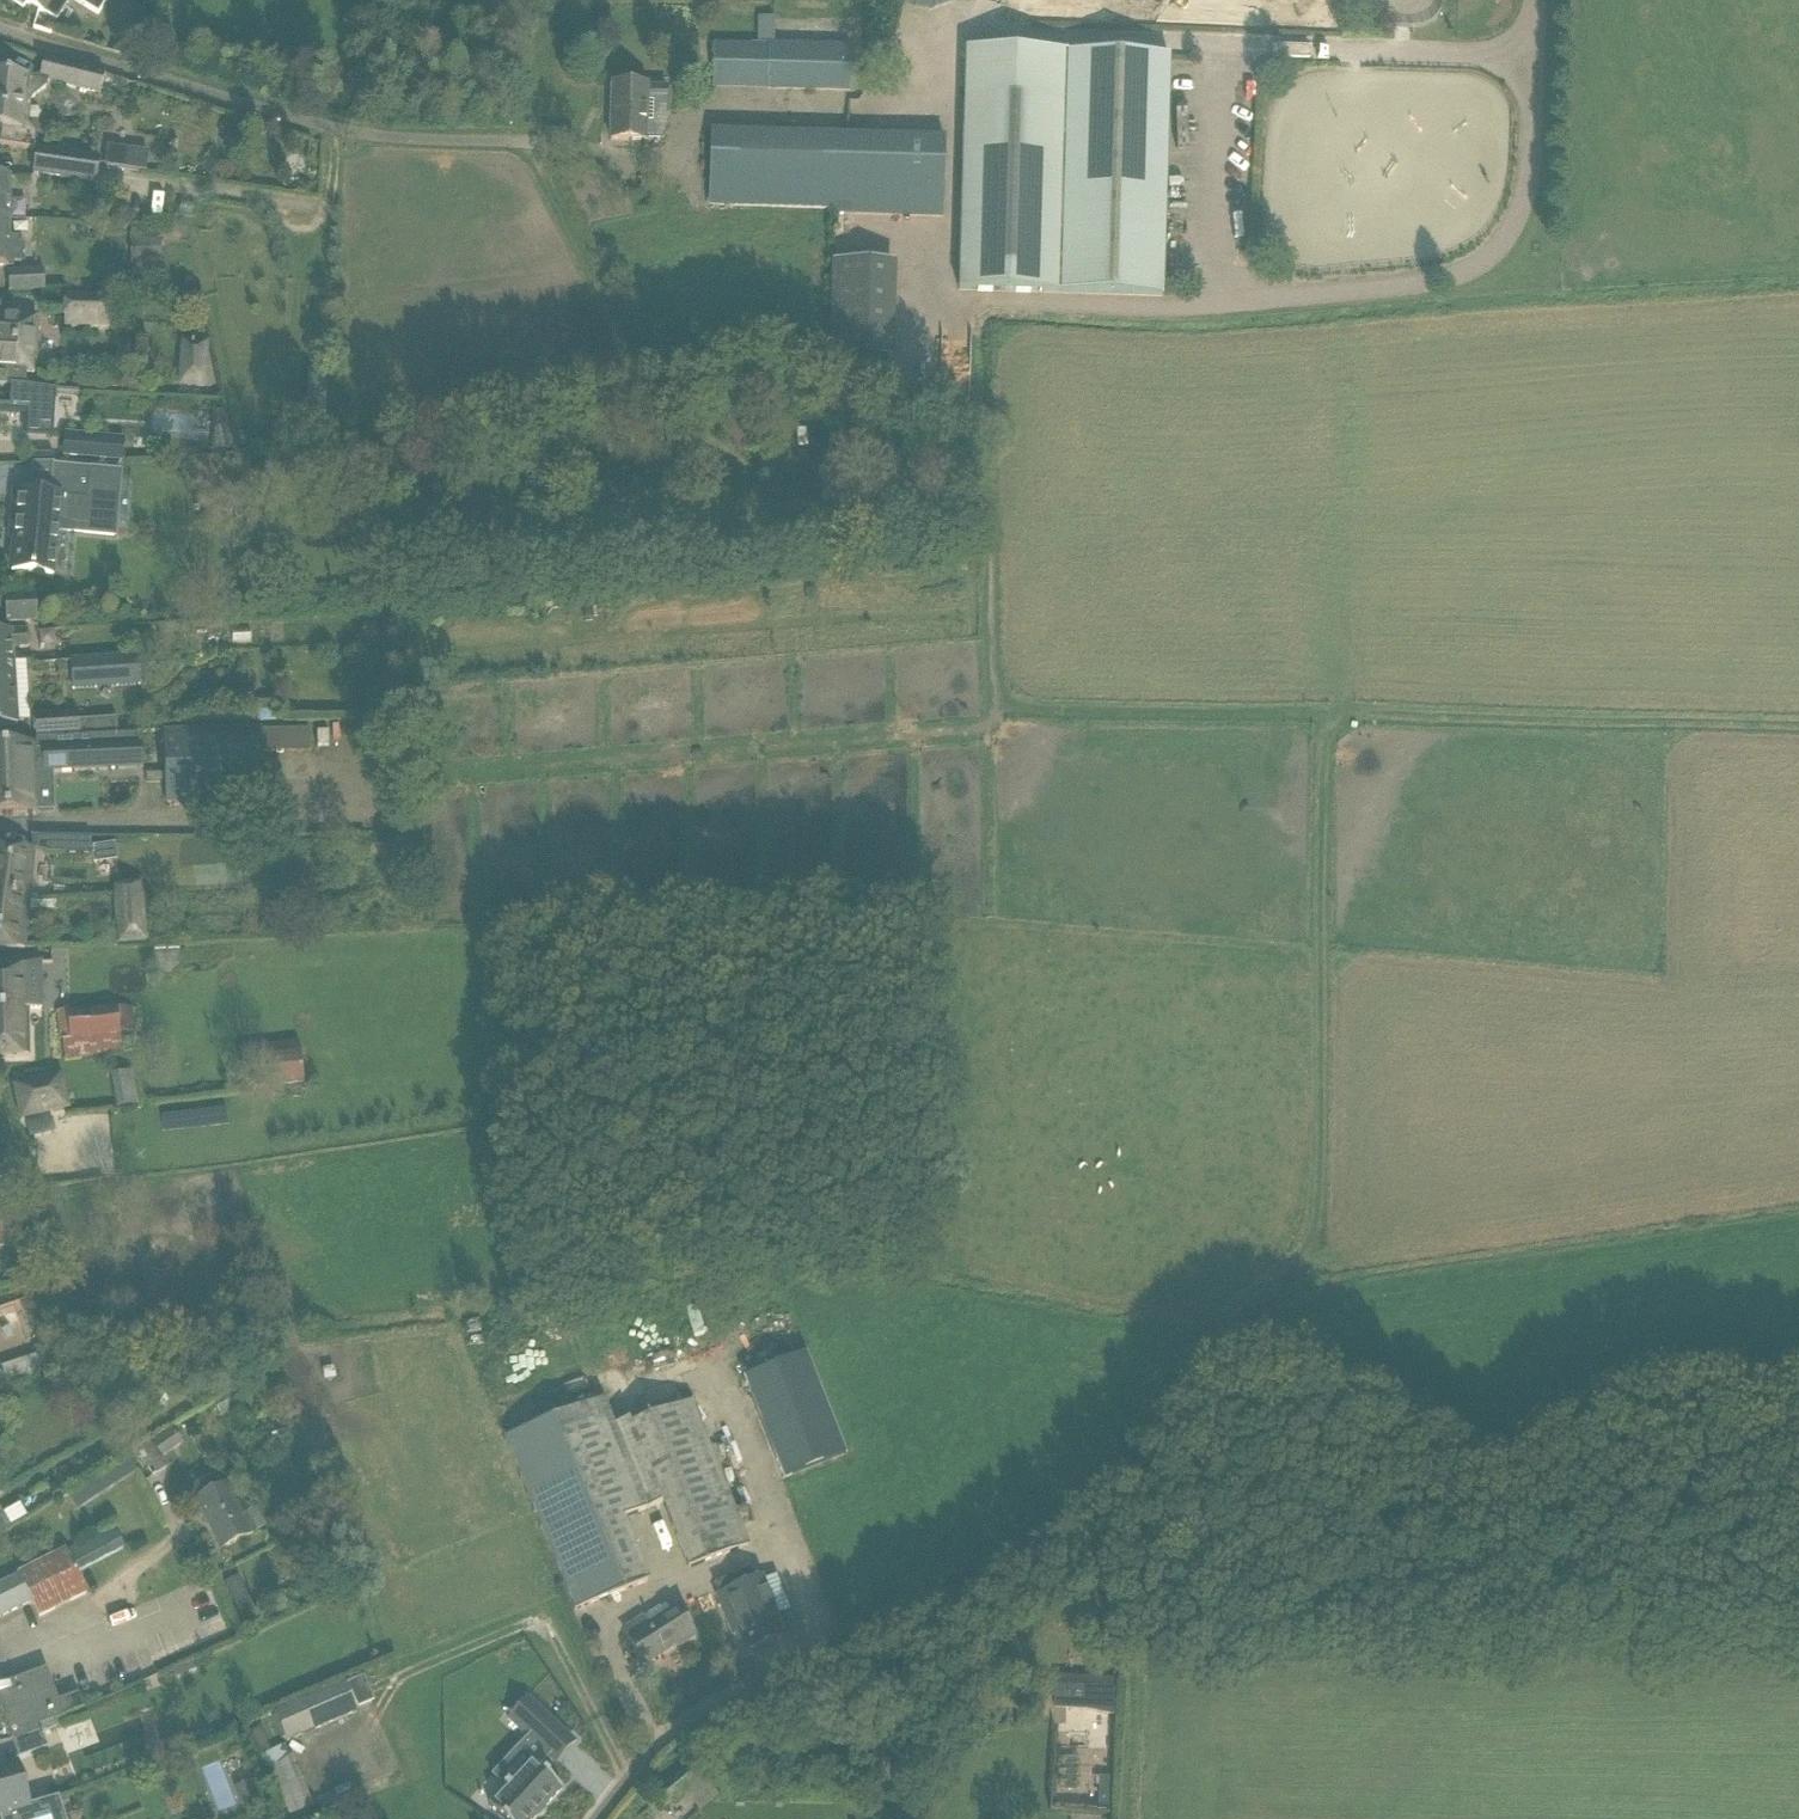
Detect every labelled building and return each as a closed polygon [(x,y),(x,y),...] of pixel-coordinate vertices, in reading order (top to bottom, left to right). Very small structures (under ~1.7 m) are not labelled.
[(43,14),(44,13),(57,21),(70,0),(21,0),(43,14)] [(98,15),(107,0),(75,0),(98,15)] [(953,16),(958,0),(899,0),(953,16)] [(766,88),(766,90),(851,92),(851,46),(775,45),(768,45),(766,88)] [(1170,57),(964,51),(957,291),(1163,296),(1170,57)] [(2,128),(0,143),(0,144),(33,150),(33,148),(33,146),(35,135),(28,126),(22,126),(25,98),(31,98),(45,87),(46,80),(48,81),(77,88),(100,94),(105,76),(82,70),(45,60),(40,79),(28,77),(0,73),(0,127),(2,128)] [(647,102),(666,103),(667,88),(647,88),(647,87),(612,86),(610,141),(646,142),(647,102)] [(944,216),(946,140),(711,134),(709,206),(836,209),(836,213),(944,216)] [(104,146),(102,165),(143,171),(145,151),(104,146)] [(99,156),(38,149),(35,173),(97,180),(99,156)] [(0,177),(0,223),(9,223),(9,177),(0,177)] [(9,223),(0,223),(0,268),(8,268),(13,268),(13,263),(21,263),(21,238),(8,237),(9,223)] [(132,266),(163,264),(160,230),(129,232),(132,266)] [(866,260),(866,246),(828,245),(827,259),(866,260)] [(899,262),(836,261),(835,356),(897,357),(899,262)] [(44,272),(8,274),(9,293),(45,291),(44,272)] [(109,329),(111,300),(94,299),(92,328),(109,329)] [(8,375),(7,384),(27,386),(27,376),(37,377),(40,318),(0,316),(0,374),(8,375)] [(181,340),(178,387),(206,389),(209,342),(181,340)] [(27,415),(25,438),(46,439),(52,439),(55,395),(55,392),(55,391),(9,386),(9,392),(10,392),(8,407),(0,407),(0,413),(27,415)] [(69,433),(69,454),(126,454),(126,434),(69,433)] [(83,533),(114,536),(120,474),(53,467),(50,496),(15,493),(12,519),(16,520),(12,571),(53,575),(58,531),(83,533)] [(6,623),(30,622),(37,621),(36,594),(5,596),(6,623)] [(12,650),(29,648),(28,630),(11,632),(0,632),(0,663),(13,662),(12,650)] [(157,634),(140,634),(141,655),(158,654),(157,634)] [(138,656),(71,660),(73,690),(140,686),(138,656)] [(13,662),(0,663),(0,728),(18,726),(13,662)] [(36,738),(49,737),(90,735),(89,720),(79,721),(79,714),(34,717),(36,738)] [(260,730),(164,733),(167,805),(262,802),(260,730)] [(53,770),(124,767),(122,736),(35,739),(36,747),(0,749),(0,773),(53,770)] [(53,770),(0,773),(0,814),(37,812),(35,778),(54,777),(53,770)] [(91,838),(31,836),(31,849),(33,850),(50,853),(93,854),(94,860),(114,857),(112,844),(92,848),(91,838)] [(28,902),(33,850),(31,849),(0,846),(0,899),(28,902)] [(113,886),(119,945),(148,942),(142,883),(113,886)] [(0,899),(0,951),(12,949),(24,950),(28,902),(0,899)] [(41,963),(0,964),(0,1058),(28,1057),(27,1010),(42,1009),(41,963)] [(136,1008),(60,1011),(62,1046),(123,1043),(123,1036),(137,1035),(136,1008)] [(248,1046),(250,1089),(302,1087),(300,1044),(248,1046)] [(52,1112),(45,1080),(15,1087),(23,1118),(52,1112)] [(807,1355),(744,1380),(783,1479),(846,1455),(807,1355)] [(32,1376),(28,1361),(0,1369),(0,1385),(32,1376)] [(616,1430),(555,1454),(543,1422),(507,1436),(575,1611),(647,1583),(622,1519),(663,1503),(689,1569),(748,1545),(691,1401),(631,1426),(630,1420),(614,1426),(616,1430)] [(173,1429),(152,1444),(162,1460),(184,1445),(173,1429)] [(152,1444),(150,1441),(137,1449),(154,1477),(167,1469),(162,1460),(152,1444)] [(78,1511),(139,1471),(128,1455),(68,1495),(78,1511)] [(221,1549),(242,1539),(254,1533),(245,1515),(241,1517),(226,1486),(214,1492),(207,1479),(204,1481),(182,1491),(189,1505),(198,1501),(209,1523),(210,1523),(213,1530),(212,1531),(221,1548),(220,1548),(221,1549)] [(86,1593),(76,1573),(124,1548),(113,1527),(66,1552),(0,1585),(0,1618),(32,1603),(39,1617),(86,1593)] [(750,1571),(715,1585),(720,1596),(718,1597),(728,1623),(733,1621),(745,1651),(783,1636),(775,1618),(791,1612),(777,1576),(761,1582),(760,1580),(755,1582),(750,1571)] [(642,1620),(624,1631),(645,1665),(677,1645),(679,1647),(695,1637),(677,1608),(647,1627),(642,1620)] [(65,1716),(84,1709),(78,1694),(58,1701),(46,1669),(0,1686),(0,1748),(11,1743),(40,1733),(41,1733),(39,1727),(55,1721),(64,1718),(64,1717),(65,1716)] [(286,1740),(356,1710),(345,1684),(275,1714),(286,1740)] [(1055,1687),(1054,1711),(1088,1712),(1114,1718),(1114,1690),(1055,1687)] [(491,1807),(504,1818),(535,1818),(563,1789),(540,1768),(551,1756),(538,1744),(556,1724),(528,1698),(508,1719),(528,1737),(515,1751),(530,1765),(491,1807)] [(57,1727),(55,1721),(39,1727),(41,1733),(40,1733),(57,1727)] [(313,1806),(286,1743),(268,1752),(259,1731),(254,1733),(290,1816),(313,1806)] [(18,1768),(8,1770),(4,1757),(15,1753),(11,1743),(0,1748),(0,1816),(1,1816),(1,1818),(64,1818),(58,1799),(29,1807),(18,1768)]
